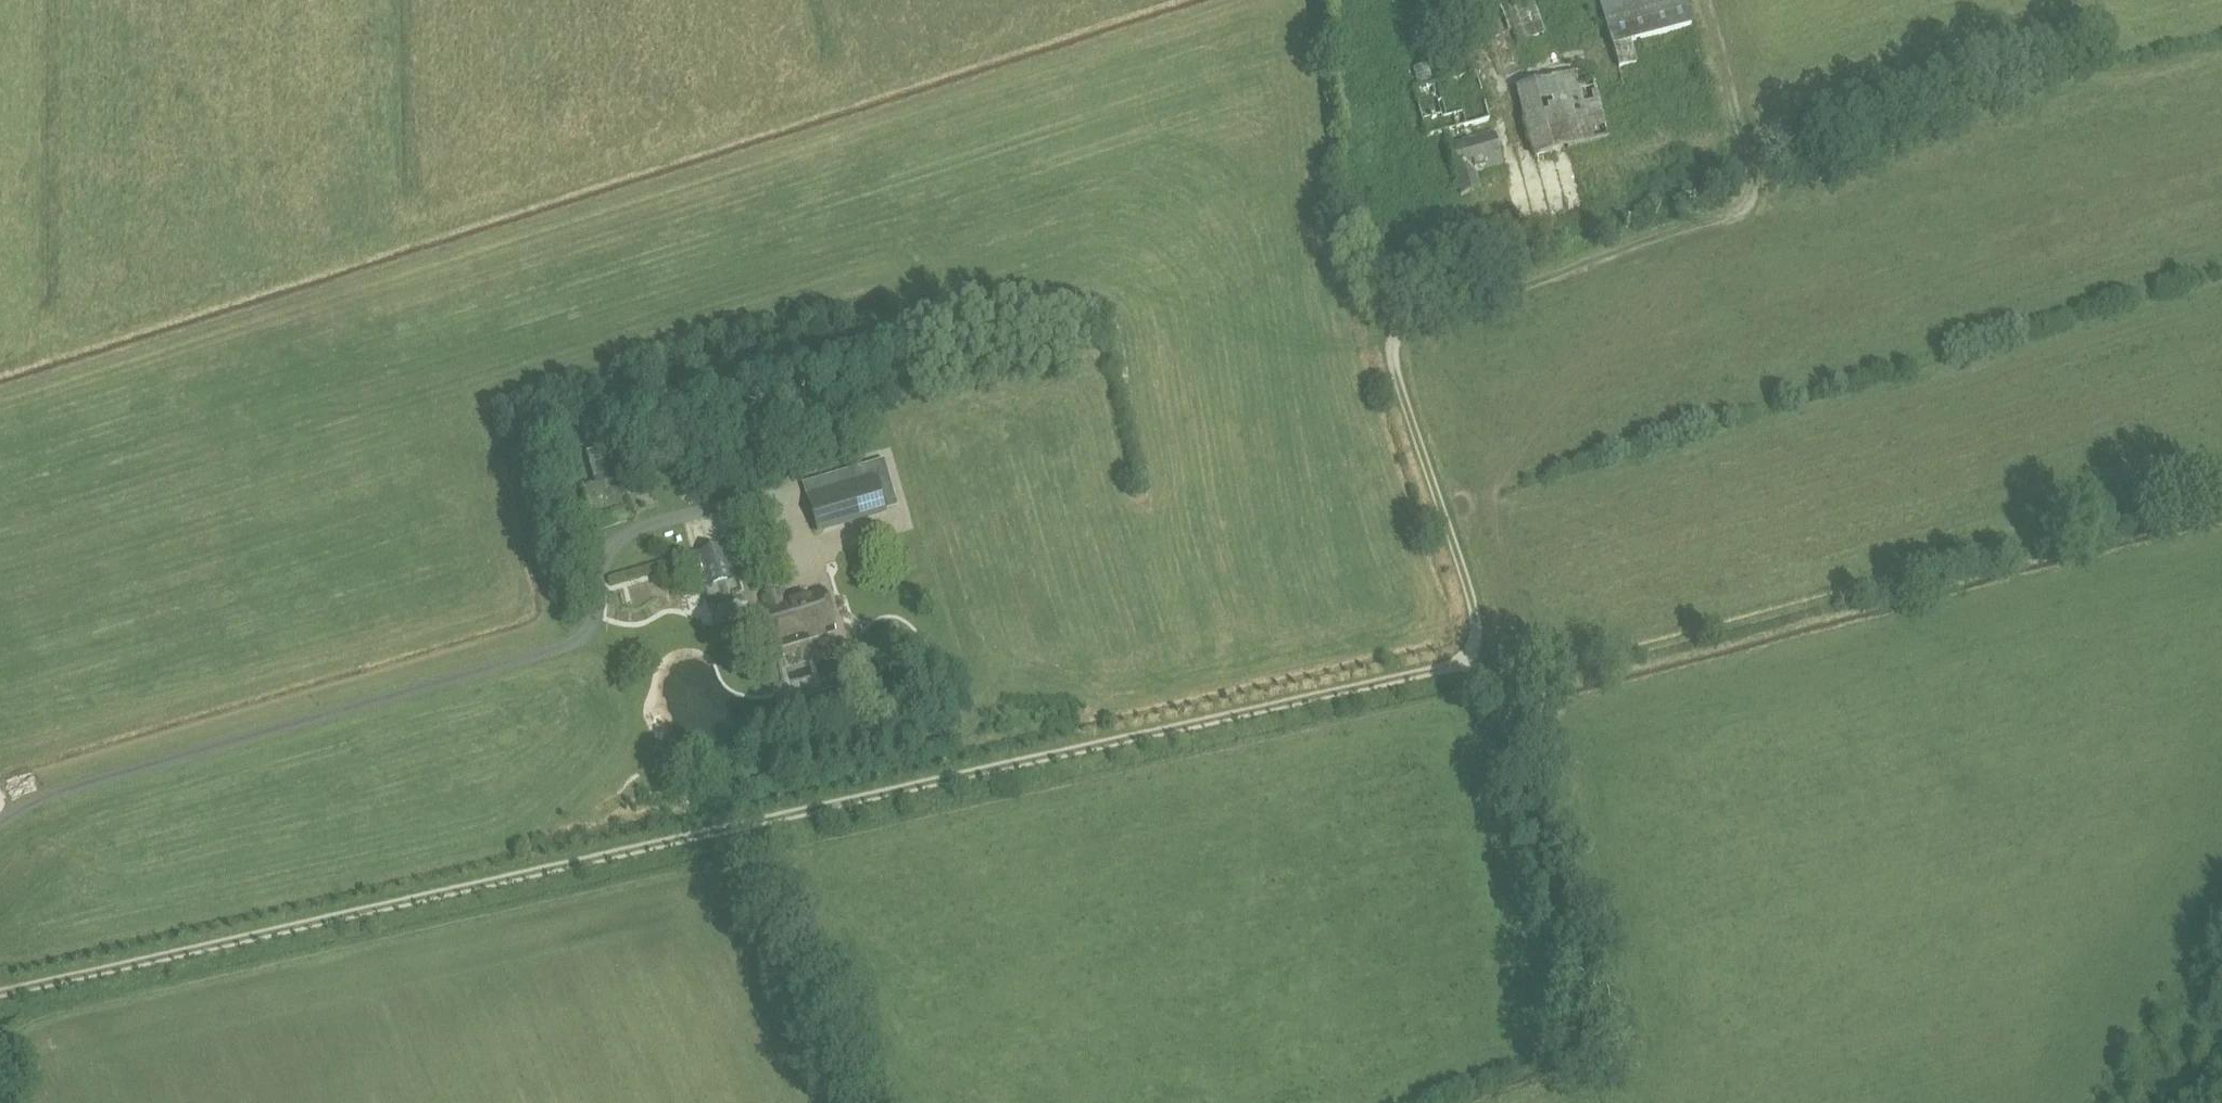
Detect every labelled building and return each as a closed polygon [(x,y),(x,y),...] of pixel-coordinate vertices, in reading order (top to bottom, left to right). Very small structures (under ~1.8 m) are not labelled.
[(1476,7),(1494,57),(1495,57),(1500,71),(1524,64),(1517,44),(1546,34),(1532,0),(1496,0),(1476,7)] [(1613,50),(1632,45),(1694,28),(1686,0),(1617,0),(1599,5),(1611,50),(1613,50)] [(1591,69),(1515,89),(1534,158),(1609,138),(1591,69)] [(1477,73),(1414,90),(1426,137),(1443,132),(1460,195),(1480,190),(1476,173),(1502,166),(1477,73)] [(596,452),(584,456),(593,487),(605,483),(596,452)] [(841,485),(806,495),(818,536),(887,515),(873,467),(838,477),(841,485)] [(723,545),(697,553),(708,588),(734,581),(723,545)] [(767,607),(757,610),(769,650),(835,630),(822,590),(784,602),(782,595),(765,600),(767,607)]
